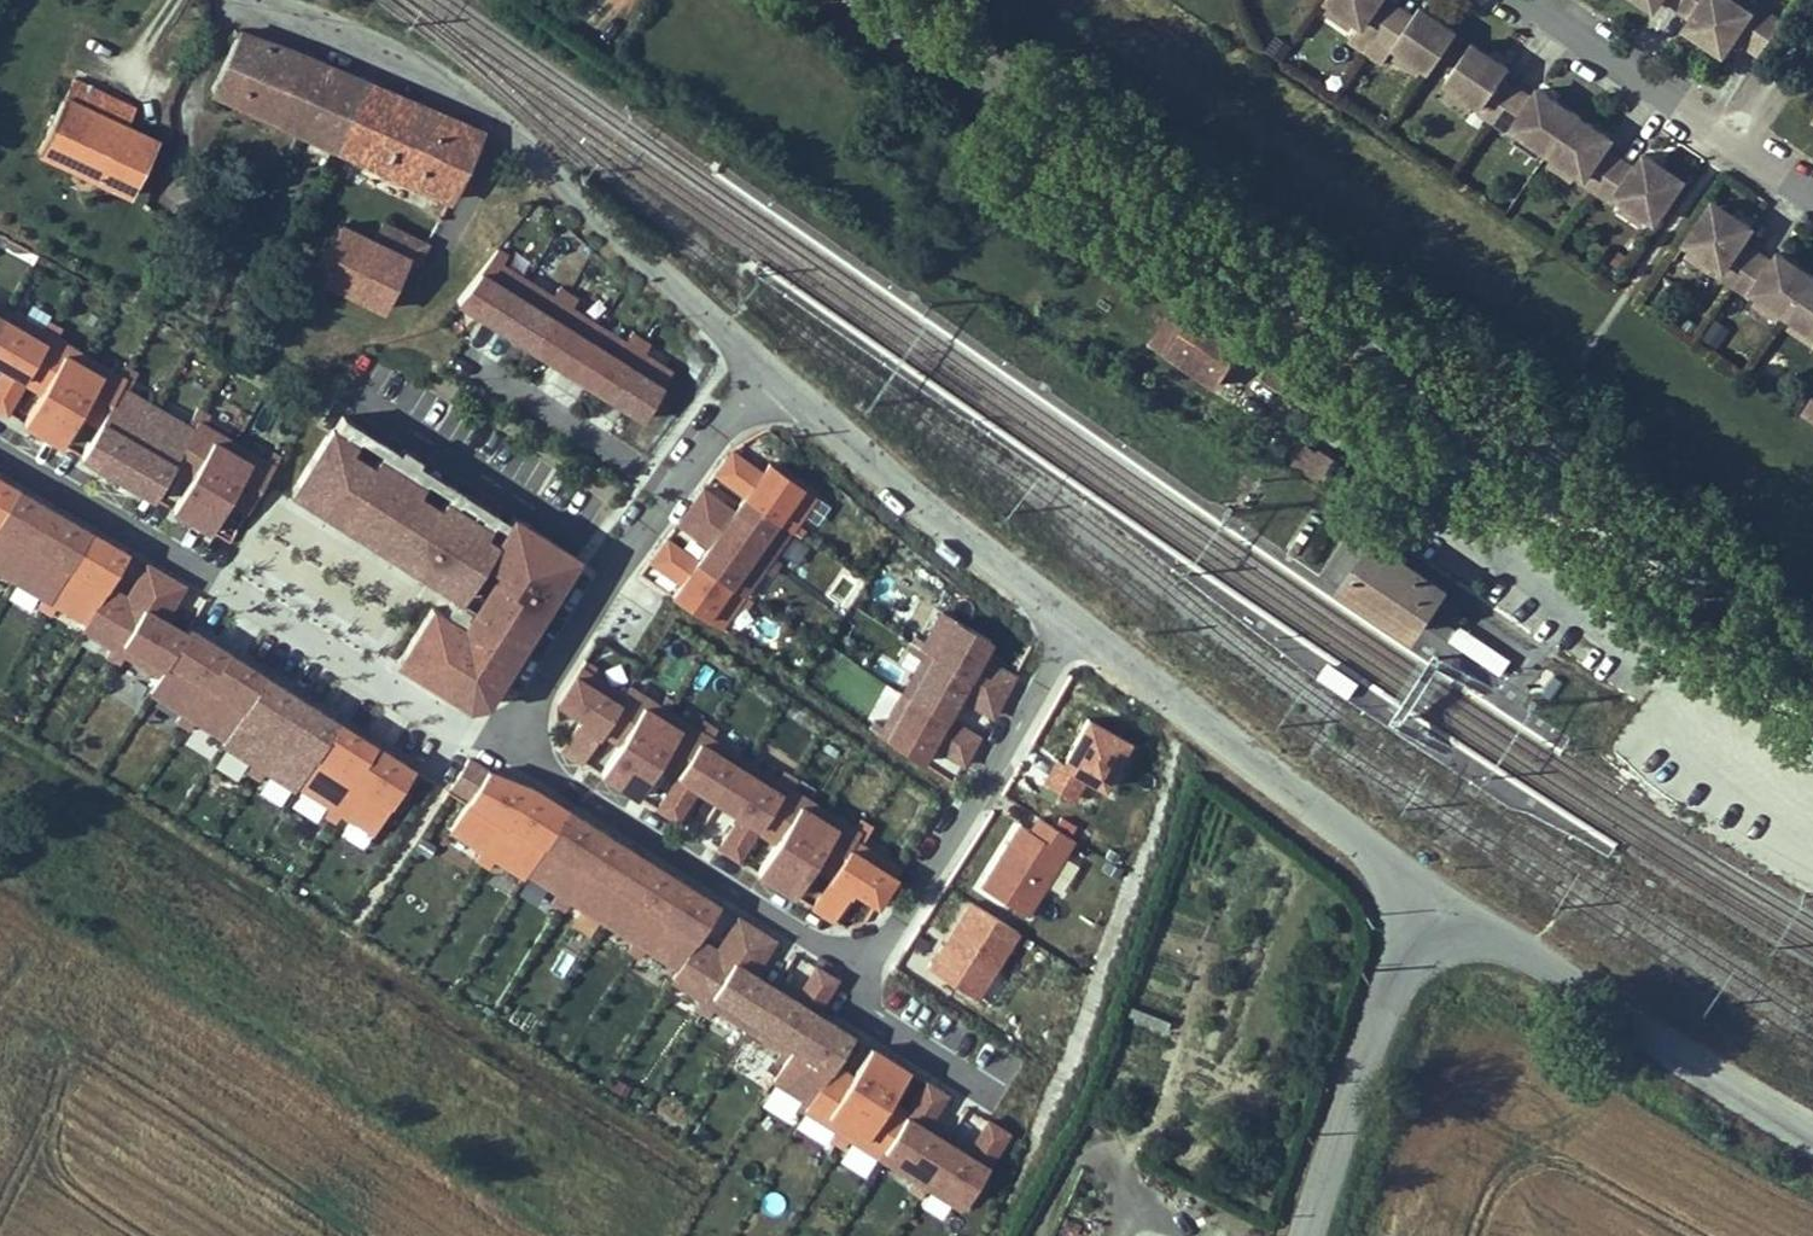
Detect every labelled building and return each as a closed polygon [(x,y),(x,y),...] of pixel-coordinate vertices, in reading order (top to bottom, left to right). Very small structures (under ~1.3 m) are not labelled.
[(1383,4),(1386,0),(1332,0),(1326,9),(1330,12),(1351,26),(1363,34),(1360,39),(1375,49),(1398,15),(1383,4)] [(1693,0),(1630,0),(1658,18),(1665,8),(1681,19),(1693,0)] [(1724,0),(1693,0),(1681,19),(1696,29),(1691,37),(1709,49),(1714,42),(1734,55),(1756,21),(1724,0)] [(1351,26),(1330,12),(1325,20),(1346,34),(1351,26)] [(1430,80),(1457,41),(1420,15),(1413,25),(1398,15),(1375,49),(1391,60),(1394,55),(1398,59),(1419,73),(1430,80)] [(240,27),(211,91),(332,147),(363,78),(240,27)] [(1523,91),(1507,80),(1516,68),(1480,42),(1454,79),(1465,87),(1486,102),(1490,105),(1487,109),(1503,120),(1523,91)] [(1734,55),(1714,42),(1709,49),(1729,62),(1734,55)] [(1419,73),(1398,59),(1393,66),(1414,81),(1419,73)] [(137,106),(72,76),(64,93),(129,123),(137,106)] [(484,128),(363,78),(332,147),(449,200),(484,128)] [(1486,102),(1465,87),(1459,95),(1480,110),(1486,102)] [(1557,152),(1581,117),(1545,92),(1538,101),(1523,91),(1503,120),(1519,131),(1522,127),(1526,130),(1547,145),(1557,152)] [(129,123),(64,93),(37,151),(129,194),(156,136),(129,123)] [(1625,162),(1609,151),(1616,142),(1581,117),(1557,152),(1568,159),(1589,174),(1593,177),(1590,181),(1605,192),(1625,162)] [(1547,145),(1526,130),(1521,138),(1541,152),(1547,145)] [(1682,191),(1663,178),(1669,171),(1650,158),(1640,173),(1625,162),(1605,192),(1621,203),(1624,198),(1628,201),(1649,216),(1660,224),(1682,191)] [(1589,174),(1568,159),(1563,167),(1583,182),(1589,174)] [(1687,184),(1669,171),(1663,178),(1682,191),(1687,184)] [(1649,216),(1628,201),(1623,210),(1643,224),(1649,216)] [(1745,245),(1755,231),(1741,220),(1737,218),(1732,225),(1713,212),(1690,244),(1701,252),(1722,267),(1726,270),(1721,277),(1737,288),(1760,256),(1745,245)] [(409,252),(373,235),(337,217),(310,272),(382,308),(406,259),(409,252)] [(417,265),(428,242),(381,219),(373,235),(409,252),(406,259),(417,265)] [(499,325),(529,278),(503,262),(509,253),(499,247),(464,303),(499,325)] [(1722,267),(1701,252),(1696,260),(1717,275),(1722,267)] [(1812,290),(1812,278),(1783,257),(1776,267),(1760,256),(1737,288),(1753,299),(1756,295),(1760,298),(1781,312),(1792,320),(1812,290)] [(534,347),(569,292),(560,286),(554,294),(529,278),(499,325),(534,347)] [(1792,320),(1802,327),(1812,335),(1812,290),(1792,320)] [(570,370),(600,324),(572,307),(578,298),(569,292),(534,347),(570,370)] [(1781,312),(1760,298),(1755,306),(1776,320),(1781,312)] [(1172,312),(1154,340),(1220,384),(1253,335),(1199,299),(1185,321),(1172,312)] [(47,339),(40,335),(5,315),(0,323),(0,369),(1,370),(0,372),(0,414),(2,415),(20,385),(47,339)] [(47,339),(53,328),(46,324),(40,335),(47,339)] [(607,393),(642,338),(632,332),(627,341),(600,324),(570,370),(607,393)] [(1802,327),(1797,335),(1812,347),(1812,335),(1802,327)] [(53,343),(60,332),(53,328),(47,339),(53,343)] [(607,393),(644,416),(673,370),(645,353),(651,344),(642,338),(607,393)] [(40,437),(84,361),(53,343),(47,339),(20,385),(39,396),(21,426),(40,437)] [(1274,348),(1260,369),(1342,422),(1356,401),(1274,348)] [(118,391),(122,384),(116,380),(84,361),(40,437),(59,449),(77,418),(96,429),(118,391)] [(122,384),(129,373),(122,369),(116,380),(122,384)] [(125,395),(135,377),(129,373),(122,384),(118,391),(125,395)] [(114,481),(156,413),(125,395),(118,391),(96,429),(78,460),(114,481)] [(1800,412),(1812,419),(1812,397),(1810,395),(1800,412)] [(195,426),(201,416),(194,412),(184,430),(191,434),(195,426)] [(168,472),(191,434),(184,430),(156,413),(114,481),(150,503),(168,472)] [(202,430),(208,420),(201,416),(195,426),(202,430)] [(168,472),(179,479),(187,483),(169,514),(188,525),(233,449),(202,430),(195,426),(191,434),(168,472)] [(497,527),(416,475),(420,469),(402,458),(399,464),(343,428),(329,449),(340,456),(334,464),(490,564),(496,556),(484,548),(497,527)] [(1292,437),(1283,454),(1326,476),(1338,453),(1318,442),(1315,449),(1292,437)] [(326,447),(306,479),(295,496),(314,508),(310,514),(341,535),(346,528),(381,551),(376,557),(408,578),(412,571),(447,593),(443,600),(460,611),(490,564),(334,464),(340,456),(329,449),(326,447)] [(244,517),(270,471),(262,466),(233,449),(188,525),(207,536),(225,506),(244,517)] [(763,476),(733,454),(727,460),(758,483),(763,476)] [(270,471),(276,460),(268,456),(262,466),(270,471)] [(815,501),(770,467),(763,476),(758,483),(727,460),(713,479),(744,502),(789,535),(795,527),(815,501)] [(14,494),(0,485),(0,518),(14,494)] [(688,513),(735,545),(765,567),(770,561),(789,535),(744,502),(734,516),(703,493),(689,511),(688,513)] [(50,515),(14,494),(0,518),(0,578),(10,584),(50,515)] [(314,508),(295,496),(291,503),(310,514),(314,508)] [(765,567),(735,545),(688,513),(677,528),(708,551),(696,566),(741,600),(760,574),(765,567)] [(46,605),(87,536),(50,515),(10,584),(40,601),(46,605)] [(805,534),(795,527),(789,535),(799,542),(805,534)] [(1442,572),(1372,527),(1366,536),(1344,569),(1414,614),(1442,572)] [(381,551),(346,528),(341,535),(376,557),(381,551)] [(466,644),(508,579),(495,571),(519,533),(512,529),(496,556),(490,564),(460,611),(443,600),(431,619),(461,639),(454,650),(464,657),(471,647),(466,644)] [(520,659),(544,623),(537,618),(559,584),(566,588),(577,571),(519,533),(495,571),(508,579),(466,644),(471,647),(464,657),(454,650),(461,639),(431,619),(403,662),(419,673),(412,684),(462,716),(469,704),(485,715),(510,676),(503,672),(514,655),(520,659)] [(104,591),(124,558),(87,536),(46,605),(53,609),(82,627),(83,627),(104,591)] [(741,600),(665,543),(651,561),(683,584),(677,592),(670,601),(717,632),(736,607),(741,600)] [(683,584),(651,561),(646,568),(677,592),(683,584)] [(770,561),(765,567),(775,574),(780,568),(770,561)] [(775,574),(765,567),(760,574),(770,581),(775,574)] [(143,569),(122,602),(104,591),(83,627),(82,627),(78,634),(109,652),(115,656),(160,580),(143,569)] [(838,570),(827,601),(846,607),(856,576),(838,570)] [(447,593),(412,571),(408,578),(443,600),(447,593)] [(156,680),(184,637),(160,624),(180,591),(160,580),(115,656),(122,660),(156,680)] [(544,623),(566,588),(559,584),(537,618),(544,623)] [(745,614),(751,607),(741,600),(736,607),(745,614)] [(40,616),(46,605),(40,601),(33,612),(40,616)] [(47,620),(53,609),(46,605),(40,616),(47,620)] [(1467,611),(1449,638),(1535,694),(1553,667),(1467,611)] [(980,675),(990,658),(942,630),(925,659),(920,667),(1002,714),(1014,695),(980,675)] [(177,718),(184,722),(224,659),(186,634),(184,637),(156,680),(145,697),(177,718)] [(109,667),(115,656),(109,652),(102,663),(109,667)] [(920,667),(925,659),(914,653),(910,661),(920,667)] [(510,676),(520,659),(514,655),(503,672),(510,676)] [(116,671),(122,660),(115,656),(109,667),(116,671)] [(1362,679),(1332,657),(1320,673),(1351,695),(1362,679)] [(221,746),(262,682),(224,659),(184,722),(190,726),(221,746)] [(916,674),(920,667),(910,661),(906,668),(916,674)] [(412,684),(419,673),(403,662),(396,674),(412,684)] [(916,674),(914,678),(896,708),(945,736),(958,714),(991,734),(992,731),(1002,714),(920,667),(916,674)] [(590,685),(595,677),(583,669),(578,677),(590,685)] [(600,741),(623,705),(623,704),(622,705),(590,685),(578,677),(556,711),(579,726),(559,757),(581,771),(600,741)] [(255,772),(297,705),(262,682),(221,746),(219,749),(248,768),(255,772)] [(617,794),(664,721),(658,717),(627,697),(623,704),(623,705),(600,741),(618,753),(599,783),(617,794)] [(485,715),(469,704),(462,716),(467,719),(484,717),(485,715)] [(293,791),(333,728),(297,705),(255,772),(261,776),(291,795),(293,792),(293,791)] [(664,721),(671,710),(665,706),(658,717),(664,721)] [(978,756),(945,736),(896,708),(878,741),(873,749),(919,780),(928,766),(933,757),(966,777),(978,756)] [(1043,780),(1074,797),(1086,777),(1103,786),(1132,737),(1084,709),(1043,780)] [(170,728),(177,732),(184,722),(177,718),(170,728)] [(674,788),(702,745),(695,740),(664,721),(617,794),(636,806),(655,776),(674,788)] [(184,737),(190,726),(184,722),(177,732),(184,737)] [(330,815),(370,752),(333,728),(293,791),(293,792),(323,811),(330,815)] [(702,745),(708,734),(702,730),(695,740),(702,745)] [(708,749),(715,738),(708,734),(702,745),(708,749)] [(873,749),(878,741),(867,735),(863,742),(873,749)] [(717,811),(743,771),(708,749),(702,745),(674,788),(655,818),(675,831),(696,798),(717,811)] [(368,840),(409,776),(370,752),(330,815),(336,820),(368,840)] [(966,777),(933,757),(928,766),(961,786),(966,777)] [(468,805),(486,778),(467,766),(450,793),(468,805)] [(248,783),(255,772),(248,768),(241,778),(248,783)] [(755,840),(783,797),(777,793),(743,771),(717,811),(738,825),(717,858),(736,870),(755,840)] [(255,787),(261,776),(255,772),(248,783),(255,787)] [(487,861),(530,794),(487,777),(486,778),(468,805),(448,837),(480,857),(487,861)] [(783,797),(790,786),(783,782),(777,793),(783,797)] [(790,801),(797,791),(790,786),(783,797),(790,801)] [(524,880),(565,817),(530,794),(487,861),(494,866),(496,862),(524,880)] [(774,894),(821,821),(790,801),(783,797),(755,840),(774,853),(755,882),(774,894)] [(1027,807),(978,883),(1026,915),(1076,839),(1027,807)] [(323,826),(330,815),(323,811),(316,822),(323,826)] [(330,830),(336,820),(330,815),(323,826),(330,830)] [(562,904),(603,841),(565,817),(524,880),(525,880),(556,900),(562,904)] [(830,888),(853,851),(853,852),(858,845),(857,844),(851,840),(821,821),(774,894),(792,906),(811,876),(830,888)] [(857,844),(864,834),(857,830),(851,840),(857,844)] [(859,856),(871,838),(864,834),(857,844),(858,845),(853,852),(853,851),(859,856)] [(600,928),(641,865),(603,841),(562,904),(569,909),(600,928)] [(875,915),(897,881),(859,856),(853,851),(830,888),(810,917),(832,931),(852,900),(875,915)] [(480,872),(487,861),(480,857),(473,867),(480,872)] [(487,876),(494,866),(487,861),(480,872),(487,876)] [(637,952),(678,889),(641,865),(600,928),(631,948),(637,952)] [(695,947),(716,913),(678,889),(637,952),(644,956),(676,977),(695,947)] [(960,898),(926,969),(984,996),(1018,926),(960,898)] [(556,914),(562,904),(556,900),(549,910),(556,914)] [(563,919),(569,909),(562,904),(556,914),(563,919)] [(705,1012),(753,937),(716,913),(695,947),(676,977),(669,988),(698,1007),(705,1012)] [(746,1037),(793,963),(753,937),(705,1012),(712,1016),(746,1037)] [(631,962),(637,952),(631,948),(624,958),(631,962)] [(637,967),(644,956),(637,952),(631,962),(637,967)] [(813,1021),(834,989),(793,963),(746,1037),(779,1059),(786,1063),(813,1021)] [(699,1022),(705,1012),(698,1007),(692,1017),(699,1022)] [(706,1026),(712,1016),(705,1012),(699,1022),(706,1026)] [(831,1075),(850,1045),(813,1021),(786,1063),(780,1073),(770,1088),(800,1108),(806,1112),(807,1112),(831,1075)] [(840,1143),(887,1069),(869,1057),(850,1086),(831,1075),(807,1112),(806,1112),(802,1119),(833,1139),(840,1143)] [(780,1073),(786,1063),(779,1059),(773,1069),(780,1073)] [(906,1122),(887,1110),(906,1081),(887,1069),(840,1143),(847,1148),(877,1167),(906,1122)] [(917,1193),(944,1151),(924,1138),(945,1105),(925,1093),(906,1122),(877,1167),(910,1189),(917,1193)] [(802,1119),(806,1112),(800,1108),(794,1118),(800,1123),(802,1119)] [(958,1219),(1005,1145),(985,1132),(964,1164),(944,1151),(917,1193),(924,1197),(958,1219)] [(833,1153),(840,1143),(833,1139),(826,1149),(833,1153)] [(840,1158),(847,1148),(840,1143),(833,1153),(840,1158)] [(911,1203),(917,1193),(910,1189),(904,1199),(911,1203)] [(918,1208),(924,1197),(917,1193),(911,1203),(918,1208)]
